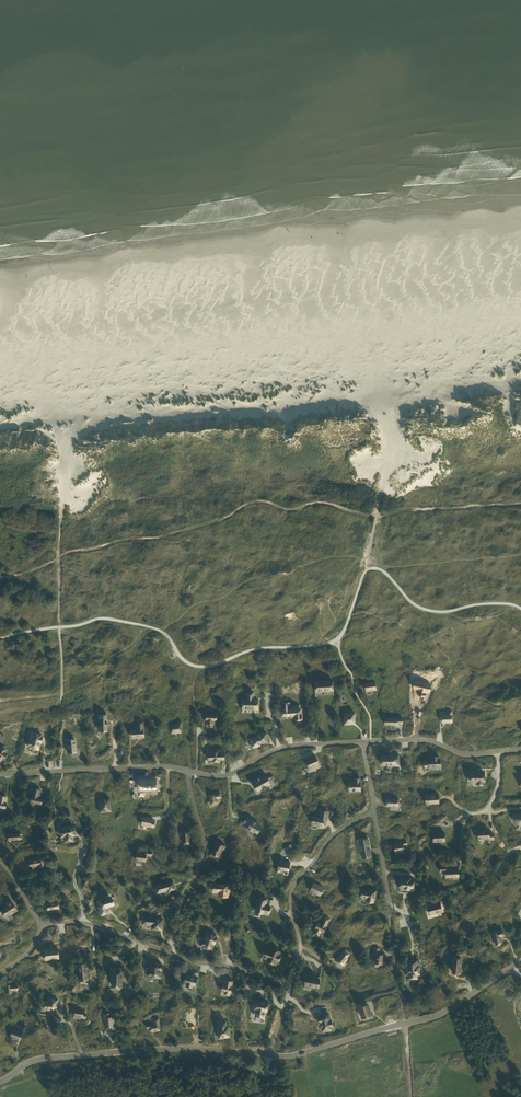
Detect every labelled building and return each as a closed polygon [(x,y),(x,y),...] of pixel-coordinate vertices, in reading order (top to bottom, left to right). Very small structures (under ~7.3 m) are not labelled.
[(324,691),(324,681),(315,682),(315,691),(324,691)] [(333,681),(324,681),(324,691),(333,690),(333,681)] [(415,681),(414,688),(419,689),(418,694),(425,696),(426,692),(427,692),(427,691),(429,692),(431,684),(415,681)] [(366,691),(376,689),(375,682),(365,683),(366,691)] [(250,709),(251,693),(247,693),(247,699),(243,699),(243,709),(250,709)] [(300,708),(290,709),(290,715),(295,715),(296,720),(302,719),(301,711),(300,712),(300,708)] [(442,722),(452,722),(452,711),(449,711),(449,715),(442,715),(442,722)] [(216,714),(207,713),(206,721),(207,721),(207,724),(214,724),(214,721),(216,721),(216,714)] [(345,723),(355,723),(355,713),(345,713),(345,723)] [(95,718),(95,725),(99,725),(99,730),(99,729),(107,729),(107,723),(107,720),(107,714),(106,714),(106,715),(99,715),(99,718),(95,718)] [(138,720),(138,722),(139,730),(132,731),(132,737),(144,736),(143,721),(141,722),(141,720),(138,720)] [(180,724),(181,724),(181,721),(178,722),(178,724),(171,725),(171,733),(181,732),(180,724)] [(30,740),(29,740),(28,746),(29,746),(29,747),(38,749),(40,742),(41,742),(42,736),(41,736),(41,734),(32,733),(30,740)] [(259,737),(260,742),(267,741),(266,733),(258,734),(259,737)] [(259,737),(251,738),(253,746),(260,745),(260,742),(259,737)] [(75,739),(67,740),(68,752),(76,752),(75,739)] [(213,750),(208,750),(209,760),(213,760),(213,762),(220,761),(219,759),(224,759),(224,750),(219,750),(213,750)] [(381,759),(381,760),(381,761),(381,762),(382,763),(382,765),(387,765),(387,764),(390,764),(390,765),(390,766),(396,766),(396,765),(395,765),(395,760),(399,760),(399,761),(399,754),(390,755),(390,756),(382,756),(382,758),(381,759)] [(315,755),(306,759),(310,769),(316,767),(317,768),(320,767),(316,757),(315,755)] [(429,767),(441,767),(440,759),(439,759),(439,757),(434,757),(434,759),(428,760),(429,762),(424,762),(425,767),(429,766),(429,767)] [(470,780),(470,781),(474,781),(478,782),(478,785),(483,785),(483,782),(484,782),(484,773),(476,773),(476,771),(471,771),(471,773),(470,773),(470,780)] [(65,787),(73,790),(77,777),(70,775),(65,787)] [(257,781),(253,783),(257,791),(261,789),(262,790),(267,787),(267,786),(271,783),(267,776),(262,778),(261,777),(256,780),(257,781)] [(355,782),(349,782),(349,790),(353,790),(353,794),(357,794),(357,790),(361,790),(360,778),(355,778),(355,782)] [(156,779),(141,780),(141,789),(156,789),(156,779)] [(31,802),(41,804),(42,799),(38,798),(39,796),(41,790),(34,789),(32,796),(31,802)] [(216,794),(216,793),(209,795),(211,804),(218,802),(217,799),(221,798),(220,793),(216,794)] [(425,796),(426,800),(426,803),(439,802),(438,794),(434,794),(434,796),(425,796)] [(109,798),(106,798),(106,800),(98,801),(99,812),(104,812),(103,809),(107,809),(107,811),(111,811),(109,798)] [(398,808),(399,800),(399,799),(386,798),(386,805),(394,806),(394,807),(398,808)] [(313,816),(312,824),(323,826),(324,819),(327,820),(328,811),(321,810),(322,810),(320,817),(313,816)] [(154,827),(155,821),(152,821),(152,819),(143,817),(143,818),(141,817),(140,818),(139,822),(139,823),(142,823),(142,824),(154,827)] [(245,821),(244,823),(248,825),(249,826),(248,829),(253,832),(254,831),(258,833),(261,826),(257,824),(258,823),(252,820),(246,817),(245,821)] [(74,833),(73,826),(59,828),(61,837),(64,836),(65,841),(73,840),(72,834),(74,833)] [(189,830),(183,831),(180,831),(180,835),(183,835),(184,843),(190,843),(189,830)] [(489,834),(489,830),(478,831),(478,839),(489,838),(489,840),(494,839),(493,834),(489,834)] [(437,831),(433,831),(433,841),(445,841),(444,833),(437,833),(437,831)] [(362,840),(359,840),(360,846),(362,858),(371,856),(370,849),(369,849),(368,846),(369,846),(368,839),(362,840)] [(403,844),(407,843),(406,841),(399,842),(399,843),(394,844),(395,852),(404,850),(403,844)] [(224,849),(225,846),(217,842),(214,847),(215,848),(212,854),(218,857),(223,849),(224,849)] [(151,855),(152,852),(146,851),(146,853),(137,852),(136,860),(146,861),(146,855),(151,855)] [(29,867),(38,865),(39,865),(39,868),(46,867),(43,856),(37,857),(37,859),(28,861),(29,867)] [(279,861),(278,869),(288,871),(290,863),(290,862),(283,860),(283,862),(279,861)] [(458,876),(458,868),(455,868),(455,870),(446,870),(446,866),(440,867),(441,871),(445,871),(446,877),(458,876)] [(400,889),(405,889),(413,890),(414,879),(401,878),(401,881),(400,881),(400,885),(401,886),(400,889)] [(175,889),(173,881),(156,886),(158,892),(168,890),(169,891),(175,889)] [(320,895),(324,888),(314,883),(310,891),(320,895)] [(213,884),(213,891),(214,892),(216,892),(216,891),(217,891),(220,892),(220,896),(227,897),(227,895),(229,895),(230,888),(228,888),(228,885),(223,884),(220,884),(213,884)] [(375,899),(376,891),(373,890),(373,891),(371,890),(371,889),(368,889),(367,891),(363,890),(362,897),(367,898),(366,901),(373,902),(374,899),(375,899)] [(258,897),(255,911),(269,914),(271,906),(267,905),(268,899),(266,899),(266,897),(261,895),(260,898),(258,897)] [(99,905),(97,906),(101,915),(108,913),(106,909),(105,907),(113,904),(110,897),(104,899),(104,897),(100,899),(101,900),(98,901),(99,905)] [(17,910),(10,899),(5,903),(7,906),(0,910),(4,917),(10,913),(10,914),(17,910)] [(430,915),(442,911),(440,902),(433,904),(433,906),(428,907),(430,915)] [(321,924),(318,923),(315,929),(316,929),(314,933),(318,935),(320,931),(323,933),(326,927),(330,919),(325,916),(323,920),(322,922),(321,924)] [(160,929),(162,929),(162,928),(163,919),(147,918),(146,924),(153,925),(153,928),(160,929)] [(498,930),(491,932),(495,945),(503,943),(501,937),(505,935),(505,934),(503,929),(499,931),(498,930)] [(203,947),(212,949),(214,942),(215,943),(217,937),(216,936),(216,935),(207,932),(205,940),(204,940),(202,946),(203,946),(203,947)] [(58,958),(57,948),(43,949),(44,959),(58,958)] [(379,954),(379,951),(379,949),(375,948),(372,965),(379,966),(379,964),(382,964),(384,955),(379,954)] [(278,962),(280,955),(279,954),(280,952),(272,949),(271,951),(266,949),(265,952),(264,953),(265,953),(264,956),(268,958),(267,960),(276,964),(277,961),(278,962)] [(350,953),(345,949),(342,954),(341,956),(340,955),(336,960),(339,963),(339,962),(344,965),(345,963),(343,961),(346,958),(350,953)] [(407,967),(407,974),(409,974),(409,978),(409,983),(409,978),(414,978),(414,981),(414,978),(417,978),(417,974),(419,974),(419,967),(417,967),(417,963),(414,963),(414,960),(414,963),(409,963),(409,957),(409,963),(409,967),(407,967)] [(461,959),(454,958),(452,972),(460,973),(460,971),(461,972),(461,969),(460,968),(461,959)] [(160,964),(160,962),(151,962),(151,970),(150,970),(150,976),(151,976),(151,977),(160,977),(160,970),(161,970),(161,964),(160,964)] [(87,979),(85,963),(78,964),(80,980),(87,979)] [(112,986),(122,987),(123,971),(113,971),(112,986)] [(307,976),(305,985),(318,987),(319,979),(316,978),(316,974),(310,973),(309,977),(307,976)] [(195,985),(197,978),(187,975),(185,983),(187,983),(187,986),(192,987),(193,985),(195,985)] [(223,984),(221,991),(224,991),(224,995),(229,996),(230,993),(232,986),(231,986),(233,981),(227,980),(226,985),(223,984)] [(47,997),(47,1001),(45,1001),(44,1007),(53,1009),(53,1007),(56,1007),(58,999),(47,997)] [(256,1000),(255,1010),(257,1010),(256,1016),(263,1017),(264,1011),(266,1011),(267,1011),(267,1010),(268,1002),(256,1000)] [(362,1004),(357,1005),(359,1011),(360,1011),(362,1019),(370,1016),(368,1012),(370,1011),(368,1005),(363,1006),(362,1004)] [(83,1010),(75,1009),(74,1015),(79,1016),(79,1018),(85,1019),(86,1013),(83,1013),(83,1010)] [(323,1028),(333,1026),(332,1020),(330,1020),(329,1013),(323,1014),(324,1016),(318,1017),(319,1023),(321,1022),(322,1025),(322,1026),(323,1028)] [(112,1024),(114,1023),(114,1017),(109,1018),(109,1014),(104,1014),(104,1019),(106,1019),(106,1027),(113,1027),(112,1024)] [(191,1019),(186,1019),(186,1029),(192,1029),(192,1023),(195,1023),(195,1015),(191,1015),(191,1019)] [(154,1018),(155,1025),(151,1025),(151,1024),(146,1025),(147,1028),(150,1027),(150,1031),(160,1030),(159,1018),(154,1018)] [(218,1028),(219,1037),(230,1036),(228,1026),(227,1026),(226,1021),(219,1022),(219,1027),(218,1028)] [(19,1040),(22,1032),(13,1029),(10,1037),(19,1040)]
